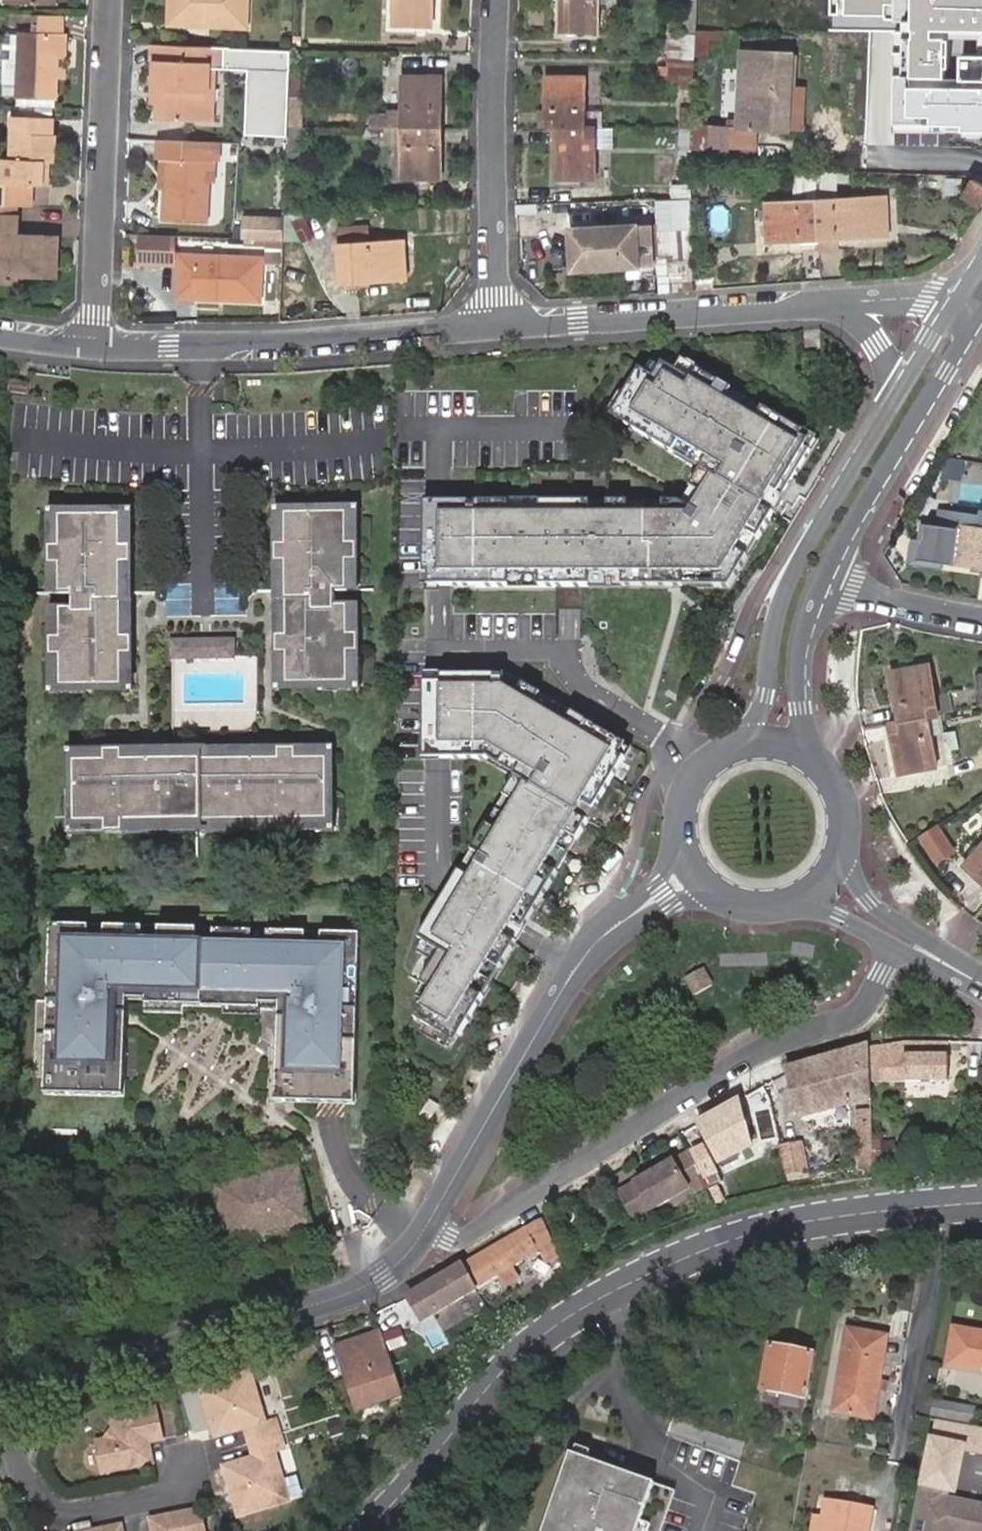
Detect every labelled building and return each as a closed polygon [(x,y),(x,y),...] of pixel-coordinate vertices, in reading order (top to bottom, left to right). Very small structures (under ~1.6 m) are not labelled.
[(4,8),(18,9),(18,0),(4,0),(4,8)] [(18,9),(50,9),(50,0),(18,0),(18,9)] [(211,24),(247,26),(248,0),(177,0),(177,17),(202,18),(212,18),(211,24)] [(433,0),(396,0),(395,28),(433,28),(433,0)] [(598,0),(562,0),(561,31),(597,32),(598,0)] [(699,0),(683,0),(682,21),(688,22),(699,22),(699,0)] [(827,15),(833,15),(832,29),(870,32),(864,146),(893,146),(894,131),(981,133),(981,0),(829,0),(827,15)] [(57,19),(26,18),(25,37),(20,36),(5,36),(5,57),(20,58),(19,76),(19,99),(55,100),(55,81),(62,81),(63,70),(55,70),(56,59),(57,38),(57,19)] [(675,38),(688,38),(688,22),(682,21),(676,21),(675,38)] [(698,61),(698,34),(699,22),(688,22),(688,38),(675,38),(666,37),(666,60),(698,61)] [(226,47),(157,44),(155,88),(164,95),(164,102),(155,102),(154,119),(204,121),(206,69),(221,69),(226,69),(226,47)] [(745,129),(714,128),(713,163),(731,163),(731,150),(761,150),(761,129),(798,130),(800,56),(747,54),(745,129)] [(20,58),(5,57),(4,76),(19,76),(20,58)] [(697,83),(698,61),(666,60),(665,83),(697,83)] [(220,121),(221,69),(206,69),(204,121),(220,121)] [(407,130),(446,130),(447,80),(408,79),(407,130)] [(550,82),(549,132),(558,133),(568,133),(587,133),(588,83),(550,82)] [(164,95),(155,88),(155,102),(164,102),(164,95)] [(285,126),(297,127),(300,97),(288,96),(285,126)] [(8,210),(9,187),(43,189),(44,165),(50,166),(52,166),(53,120),(13,119),(12,163),(2,163),(0,163),(0,210),(8,210)] [(304,159),(304,127),(290,127),(289,147),(289,159),(304,159)] [(696,135),(695,168),(731,169),(731,163),(713,163),(714,128),(696,128),(696,135)] [(445,181),(446,130),(407,130),(406,180),(445,181)] [(595,183),(596,133),(587,133),(568,133),(558,133),(557,183),(595,183)] [(159,142),(150,141),(150,161),(159,161),(159,142)] [(159,142),(159,161),(162,161),(168,161),(168,190),(168,223),(209,223),(209,181),(209,163),(217,163),(221,163),(222,144),(159,142)] [(217,181),(217,163),(209,163),(209,181),(217,181)] [(818,186),(818,171),(800,170),(800,186),(818,186)] [(838,199),(838,182),(838,171),(818,171),(818,186),(818,199),(819,238),(820,261),(820,283),(844,281),(843,255),(837,255),(836,238),(870,238),(887,238),(887,198),(869,198),(838,199)] [(850,183),(850,172),(838,171),(838,182),(850,183)] [(981,202),(981,185),(972,179),(963,196),(979,206),(981,202)] [(819,238),(818,199),(770,199),(771,238),(819,238)] [(694,212),(660,211),(659,230),(693,230),(694,212)] [(269,217),(247,216),(247,225),(269,225),(269,217)] [(287,217),(269,217),(269,225),(247,225),(246,240),(265,241),(286,241),(287,217)] [(0,221),(0,283),(15,284),(22,276),(55,277),(56,240),(23,239),(23,243),(17,239),(17,222),(7,222),(0,221)] [(336,246),(338,286),(407,280),(404,241),(370,244),(369,229),(340,231),(341,245),(336,246)] [(176,238),(143,236),(142,264),(175,265),(176,238)] [(593,277),(594,238),(581,238),(580,277),(593,277)] [(659,240),(594,238),(593,277),(658,278),(659,240)] [(267,265),(285,265),(286,241),(265,241),(267,265)] [(199,257),(240,259),(240,247),(199,246),(199,257)] [(265,260),(240,259),(199,257),(184,257),(183,300),(265,302),(265,260)] [(804,260),(805,284),(820,283),(820,261),(804,260)] [(639,372),(611,418),(701,471),(681,504),(440,503),(422,502),(422,590),(440,590),(727,592),(816,443),(682,364),(668,389),(639,372)] [(31,386),(13,384),(11,396),(30,398),(31,386)] [(936,500),(926,493),(916,510),(927,516),(936,500)] [(130,509),(48,508),(48,547),(57,547),(58,516),(119,517),(119,552),(129,552),(130,509)] [(356,513),(275,513),(274,551),(285,552),(285,521),(346,521),(346,552),(356,552),(356,513)] [(927,548),(937,550),(936,556),(943,566),(981,573),(981,534),(962,531),(965,517),(953,514),(942,522),(941,527),(931,526),(927,548)] [(117,642),(119,568),(129,568),(129,552),(119,552),(119,517),(58,516),(57,547),(48,547),(47,563),(57,563),(57,594),(70,594),(70,610),(57,610),(56,641),(46,640),(45,657),(56,657),(55,688),(116,689),(117,658),(127,658),(128,642),(117,642)] [(346,521),(285,521),(285,552),(274,551),(274,568),(285,568),(284,642),(274,642),(274,658),(284,658),(284,692),(345,693),(345,662),(356,662),(356,646),(345,646),(346,615),(332,615),(333,599),(346,599),(346,568),(356,568),(356,552),(346,552),(346,521)] [(57,563),(47,563),(47,594),(57,594),(57,563)] [(129,568),(119,568),(117,642),(128,642),(129,568)] [(285,568),(274,568),(274,642),(284,642),(285,568)] [(356,568),(346,568),(346,599),(356,599),(356,568)] [(57,610),(46,610),(46,640),(56,641),(57,610)] [(356,615),(346,615),(345,646),(356,646),(356,615)] [(230,645),(167,644),(167,661),(230,660),(230,645)] [(56,657),(45,657),(45,695),(126,697),(127,658),(117,658),(116,689),(55,688),(56,657)] [(284,658),(274,658),(274,700),(356,701),(356,662),(345,662),(345,693),(284,692),(284,658)] [(932,717),(944,715),(934,673),(896,681),(905,724),(932,717)] [(439,674),(422,674),(422,759),(438,759),(488,759),(518,777),(452,888),(421,940),(443,953),(425,984),(436,991),(419,1020),(456,1043),(522,932),(632,748),(509,675),(439,674)] [(905,724),(894,726),(906,770),(942,761),(932,717),(905,724)] [(69,752),(104,753),(105,742),(61,743),(61,824),(100,824),(100,814),(69,814),(69,752)] [(104,753),(69,752),(69,814),(100,814),(100,824),(116,825),(116,814),(145,814),(145,804),(162,804),(161,814),(223,814),(223,804),(239,804),(239,814),(269,815),(269,825),(285,825),(285,815),(321,815),(321,754),(286,754),(286,743),(269,744),(269,754),(242,753),(242,743),(226,743),(226,753),(165,753),(165,743),(148,743),(148,753),(121,753),(121,742),(105,742),(104,753)] [(148,743),(121,742),(121,753),(148,753),(148,743)] [(226,743),(165,743),(165,753),(226,753),(226,743)] [(269,744),(242,743),(242,753),(269,754),(269,744)] [(329,743),(286,743),(286,754),(321,754),(321,815),(285,815),(285,825),(329,825),(329,743)] [(116,814),(116,825),(269,825),(269,815),(239,814),(239,804),(223,804),(223,814),(161,814),(162,804),(145,804),(145,814),(116,814)] [(935,825),(921,835),(939,860),(953,851),(935,825)] [(966,865),(981,879),(981,847),(966,865)] [(330,1098),(355,1098),(356,928),(46,926),(45,1096),(124,1097),(125,1003),(276,1004),(275,1097),(330,1098)] [(679,977),(689,996),(710,985),(700,966),(679,977)] [(871,1081),(872,1086),(949,1085),(948,1043),(921,1043),(905,1043),(869,1050),(871,1081)] [(802,1069),(791,1073),(797,1098),(802,1120),(814,1117),(856,1113),(859,1170),(875,1169),(872,1094),(872,1086),(871,1081),(869,1050),(849,1055),(802,1069)] [(767,1085),(706,1118),(714,1132),(746,1116),(744,1112),(773,1097),(767,1085)] [(779,1148),(783,1173),(803,1170),(800,1146),(779,1148)] [(705,1187),(688,1151),(633,1184),(634,1186),(618,1195),(634,1221),(671,1199),(687,1190),(691,1195),(705,1187)] [(300,1161),(215,1177),(226,1235),(311,1220),(300,1161)] [(671,1199),(674,1205),(691,1195),(687,1190),(671,1199)] [(555,1264),(541,1220),(525,1231),(533,1256),(540,1254),(545,1268),(555,1264)] [(511,1239),(465,1265),(477,1289),(523,1261),(511,1239)] [(465,1265),(412,1297),(425,1321),(477,1289),(465,1265)] [(419,1348),(487,1309),(477,1289),(425,1321),(413,1329),(419,1348)] [(412,1297),(377,1316),(401,1386),(428,1374),(419,1348),(413,1329),(425,1321),(412,1297)] [(947,1368),(981,1374),(981,1335),(954,1330),(947,1368)] [(879,1362),(884,1337),(853,1332),(840,1414),(877,1420),(886,1363),(879,1362)] [(890,1338),(884,1337),(879,1362),(886,1363),(890,1338)] [(402,1400),(381,1340),(369,1344),(372,1352),(362,1355),(360,1347),(337,1355),(356,1409),(380,1401),(383,1411),(403,1403),(402,1400)] [(372,1352),(369,1344),(360,1347),(362,1355),(372,1352)] [(807,1402),(815,1359),(771,1350),(763,1393),(807,1402)] [(265,1420),(250,1372),(201,1388),(217,1439),(247,1431),(253,1455),(223,1465),(240,1517),(290,1502),(276,1454),(286,1450),(276,1418),(265,1420)] [(359,1419),(383,1411),(380,1401),(356,1409),(359,1419)] [(965,1409),(935,1404),(932,1418),(962,1424),(965,1409)] [(101,1477),(147,1466),(145,1454),(154,1452),(152,1444),(164,1442),(156,1407),(111,1417),(113,1428),(105,1439),(95,1441),(101,1477)] [(932,1438),(913,1530),(981,1530),(981,1500),(948,1493),(958,1444),(932,1438)] [(156,1464),(154,1452),(145,1454),(147,1466),(156,1464)] [(547,1530),(663,1530),(677,1490),(574,1454),(547,1530)] [(826,1502),(822,1519),(818,1518),(816,1530),(871,1530),(875,1512),(826,1502)] [(203,1509),(164,1517),(166,1529),(154,1530),(207,1530),(203,1509)] [(154,1530),(166,1529),(164,1517),(152,1519),(154,1530)]
